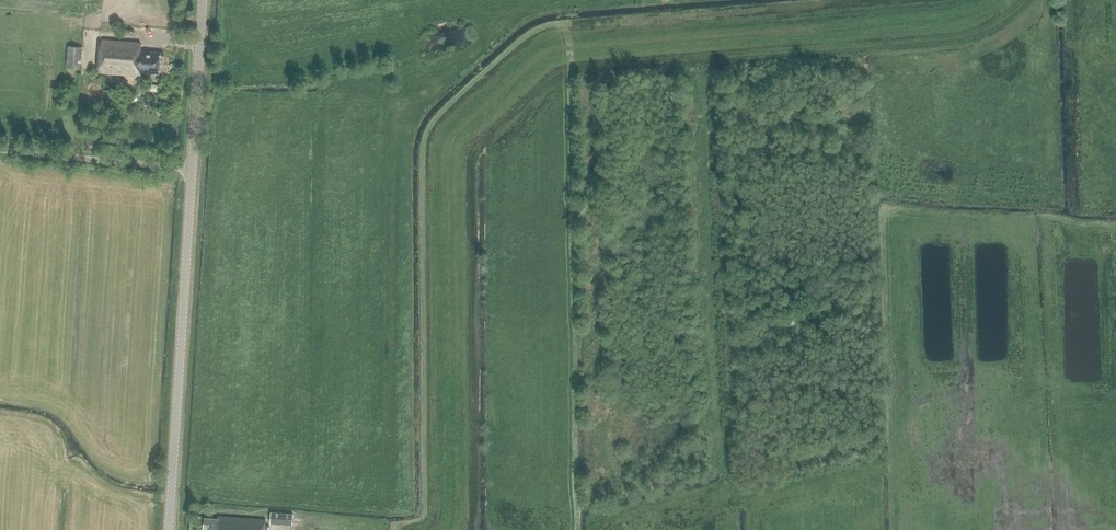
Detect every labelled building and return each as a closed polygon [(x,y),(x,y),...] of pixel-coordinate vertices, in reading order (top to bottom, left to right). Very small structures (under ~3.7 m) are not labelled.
[(158,73),(160,53),(139,52),(140,44),(99,40),(97,72),(140,75),(141,72),(158,73)] [(66,66),(80,67),(81,47),(67,46),(66,66)] [(293,515),(271,513),(270,524),(292,526),(293,515)] [(265,524),(265,520),(218,516),(217,519),(204,518),(203,528),(207,528),(206,529),(264,529),(265,524)] [(302,529),(314,529),(323,529),(323,522),(303,520),(302,529)]
